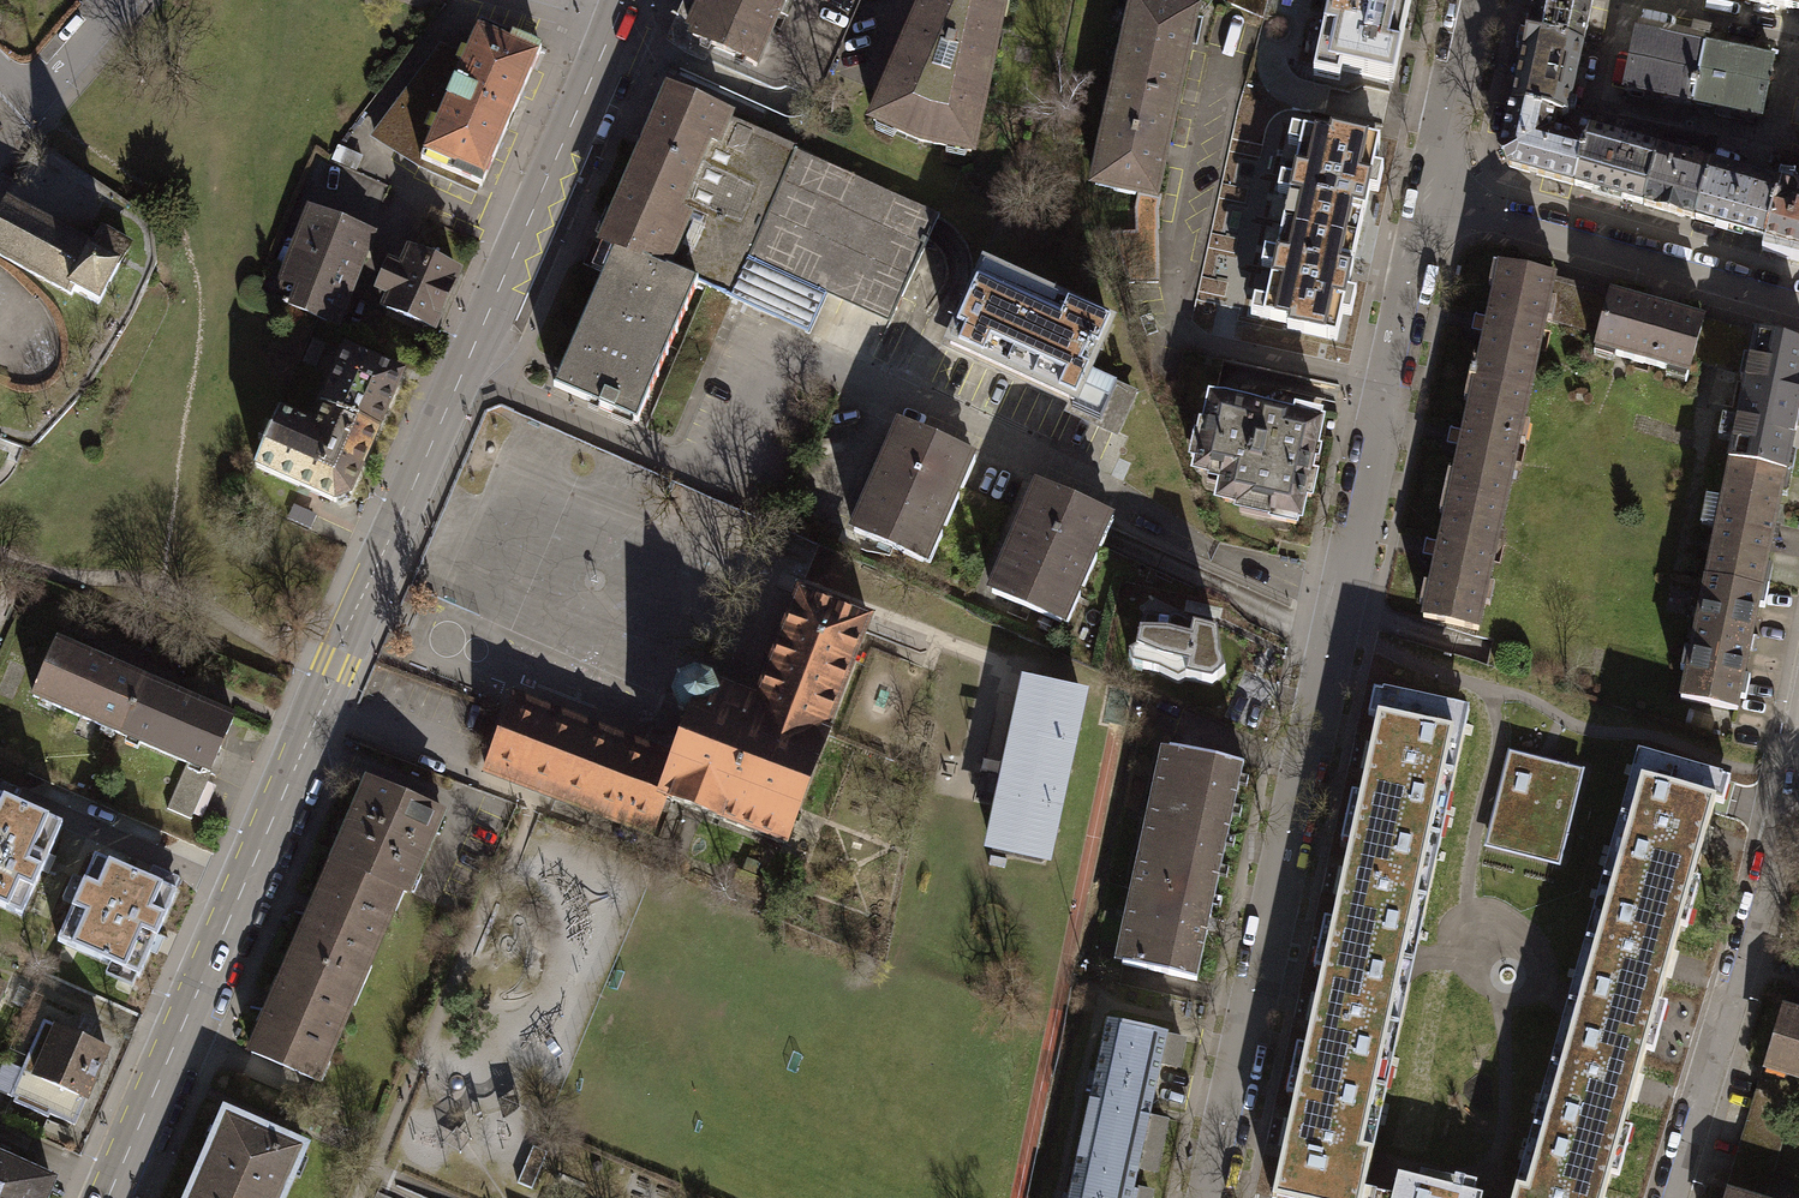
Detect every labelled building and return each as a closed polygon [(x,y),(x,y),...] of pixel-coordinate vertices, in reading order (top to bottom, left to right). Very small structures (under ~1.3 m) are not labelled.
[(874,121),(920,142),(971,152),(1003,0),(926,0),(874,121)] [(1231,5),(1263,18),(1268,0),(1233,0),(1231,5)] [(1411,0),(1330,0),(1316,65),(1393,82),(1411,0)] [(1526,35),(1582,48),(1593,0),(1534,0),(1526,35)] [(1798,11),(1798,0),(1745,0),(1798,11)] [(1135,1),(1094,185),(1154,198),(1163,161),(1166,161),(1170,144),(1166,143),(1167,141),(1159,140),(1180,46),(1188,47),(1195,14),(1135,1)] [(369,132),(415,161),(476,188),(536,51),(475,24),(461,56),(435,45),(369,132)] [(1625,89),(1693,103),(1705,47),(1637,32),(1625,89)] [(1526,35),(1511,105),(1557,115),(1564,117),(1568,114),(1582,48),(1526,35)] [(1772,61),(1705,47),(1693,103),(1718,108),(1716,115),(1746,121),(1748,114),(1761,117),(1772,61)] [(903,315),(943,199),(779,142),(792,105),(665,61),(609,221),(612,222),(554,389),(645,420),(698,266),(713,272),(717,259),(743,268),(733,297),(814,325),(827,288),(903,315)] [(1574,185),(1590,130),(1578,126),(1569,131),(1568,136),(1553,132),(1557,115),(1511,105),(1500,152),(1509,167),(1574,185)] [(1643,204),(1659,149),(1590,130),(1574,185),(1643,204)] [(1304,132),(1283,225),(1358,242),(1369,190),(1378,192),(1383,168),(1375,166),(1380,142),(1331,132),(1329,138),(1304,132)] [(1695,219),(1711,164),(1659,149),(1643,204),(1643,205),(1695,220),(1695,219)] [(1711,164),(1695,219),(1765,239),(1780,184),(1711,164)] [(1780,184),(1765,239),(1798,249),(1798,201),(1794,199),(1796,193),(1792,187),(1780,184)] [(0,202),(0,258),(66,294),(68,290),(93,303),(124,246),(95,231),(87,246),(1,200),(0,202)] [(311,214),(277,300),(324,321),(359,233),(311,214)] [(1348,290),(1358,242),(1283,225),(1263,319),(1288,324),(1287,330),(1337,341),(1342,316),(1351,318),(1357,292),(1348,290)] [(1158,283),(1156,232),(1111,233),(1129,284),(1158,283)] [(451,273),(405,253),(397,272),(384,266),(374,289),(387,294),(381,308),(427,328),(451,273)] [(986,268),(952,343),(1075,399),(1071,409),(1116,430),(1132,393),(1087,373),(1109,324),(986,268)] [(1475,382),(1530,394),(1547,319),(1555,281),(1555,280),(1500,268),(1475,382)] [(1600,334),(1611,296),(1555,281),(1547,319),(1600,334)] [(1703,322),(1611,296),(1600,334),(1596,350),(1688,376),(1692,359),(1703,322)] [(1718,367),(1728,329),(1703,322),(1692,359),(1718,367)] [(1755,337),(1728,329),(1718,367),(1747,375),(1755,337)] [(1729,463),(1786,475),(1798,413),(1798,348),(1755,336),(1755,337),(1747,375),(1729,463)] [(317,407),(373,431),(397,376),(341,352),(317,407)] [(1505,508),(1530,394),(1475,382),(1450,496),(1505,508)] [(1295,418),(1211,398),(1203,435),(1195,433),(1189,456),(1200,458),(1197,469),(1221,474),(1216,496),(1268,508),(1266,517),(1296,524),(1302,496),(1310,498),(1316,472),(1307,470),(1321,412),(1297,406),(1295,418)] [(373,431),(317,407),(316,409),(318,410),(310,429),(273,412),(249,466),(330,501),(344,496),(373,431)] [(902,426),(855,533),(923,563),(970,456),(902,426)] [(1729,463),(1706,576),(1763,588),(1786,475),(1729,463)] [(1040,484),(992,590),(1061,620),(1100,533),(1108,514),(1040,484)] [(1505,508),(1450,496),(1423,619),(1478,631),(1505,508)] [(317,518),(295,508),(289,521),(311,531),(317,518)] [(1737,711),(1763,588),(1706,576),(1680,699),(1737,711)] [(689,673),(672,680),(647,744),(652,746),(661,742),(679,749),(675,761),(660,798),(778,844),(865,621),(794,593),(753,697),(689,673)] [(1170,626),(1145,623),(1135,669),(1166,674),(1169,663),(1183,667),(1177,683),(1211,691),(1227,678),(1218,635),(1196,631),(1180,622),(1170,626)] [(27,696),(115,734),(140,679),(51,641),(27,696)] [(140,679),(115,734),(181,763),(204,773),(228,718),(140,679)] [(1044,862),(1081,692),(1029,681),(992,851),(1044,862)] [(1441,852),(1471,717),(1367,695),(1337,827),(1441,852)] [(479,771),(646,835),(660,798),(675,761),(679,749),(661,742),(652,746),(647,744),(645,749),(508,696),(479,771)] [(1166,748),(1119,962),(1195,977),(1241,764),(1166,748)] [(1725,782),(1633,755),(1602,869),(1694,894),(1725,782)] [(1581,776),(1509,759),(1491,833),(1561,852),(1581,776)] [(204,773),(181,763),(162,808),(186,818),(206,774),(204,773)] [(442,813),(362,778),(324,864),(398,896),(405,899),(442,813)] [(23,914),(62,825),(0,798),(0,905),(23,914)] [(1441,852),(1337,827),(1315,939),(1419,964),(1441,852)] [(95,858),(58,942),(140,978),(178,895),(95,858)] [(157,879),(172,888),(184,868),(170,859),(157,879)] [(360,984),(398,896),(324,864),(286,952),(360,984)] [(1694,894),(1602,869),(1572,980),(1663,1003),(1694,894)] [(317,1082),(360,984),(286,952),(243,1050),(317,1082)] [(1386,1108),(1412,994),(1308,969),(1282,1082),(1386,1108)] [(8,987),(0,984),(0,1007),(8,987)] [(1781,1006),(1762,1065),(1798,1076),(1798,1012),(1781,1006)] [(1652,1042),(1562,1018),(1531,1134),(1619,1160),(1652,1042)] [(45,1020),(11,1096),(16,1099),(15,1102),(50,1118),(51,1114),(76,1125),(88,1098),(87,1098),(108,1050),(92,1043),(92,1041),(45,1020)] [(1107,1027),(1084,1132),(1141,1144),(1164,1040),(1107,1027)] [(1762,1065),(1723,1193),(1740,1197),(1767,1197),(1798,1083),(1798,1076),(1762,1065)] [(1386,1108),(1282,1082),(1257,1190),(1290,1197),(1363,1197),(1386,1108)] [(225,1109),(185,1197),(283,1197),(307,1145),(266,1127),(225,1109)] [(1069,1197),(1135,1197),(1137,1188),(1132,1187),(1141,1144),(1084,1132),(1069,1197)] [(1531,1134),(1513,1197),(1609,1197),(1619,1160),(1531,1134)] [(0,1154),(0,1197),(51,1197),(59,1180),(0,1154)] [(542,1161),(539,1160),(526,1155),(515,1183),(531,1189),(542,1161)] [(1400,1172),(1394,1197),(1481,1197),(1483,1193),(1400,1172)]
